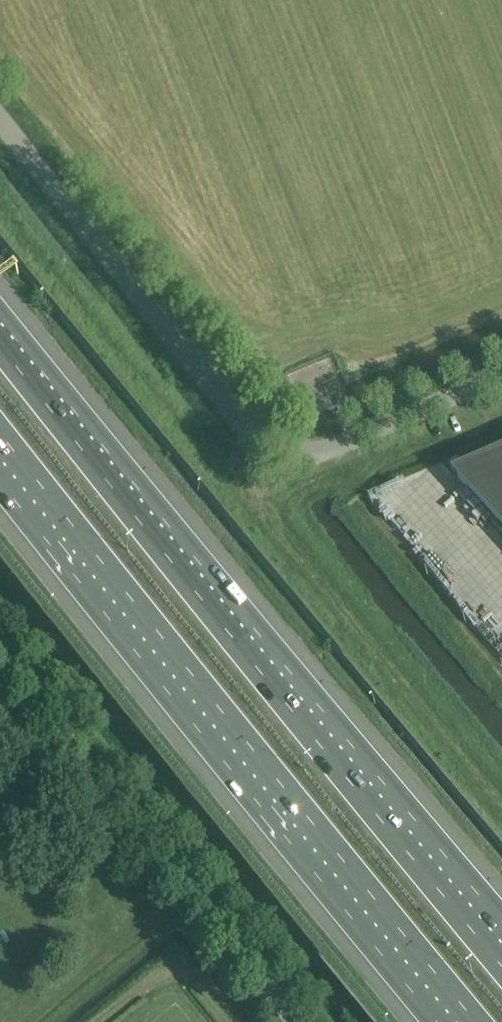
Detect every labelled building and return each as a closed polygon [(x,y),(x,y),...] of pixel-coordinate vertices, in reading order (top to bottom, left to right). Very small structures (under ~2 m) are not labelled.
[(322,412),(318,404),(317,400),(304,406),(309,417),(322,412)] [(453,472),(501,526),(501,450),(453,472)]
